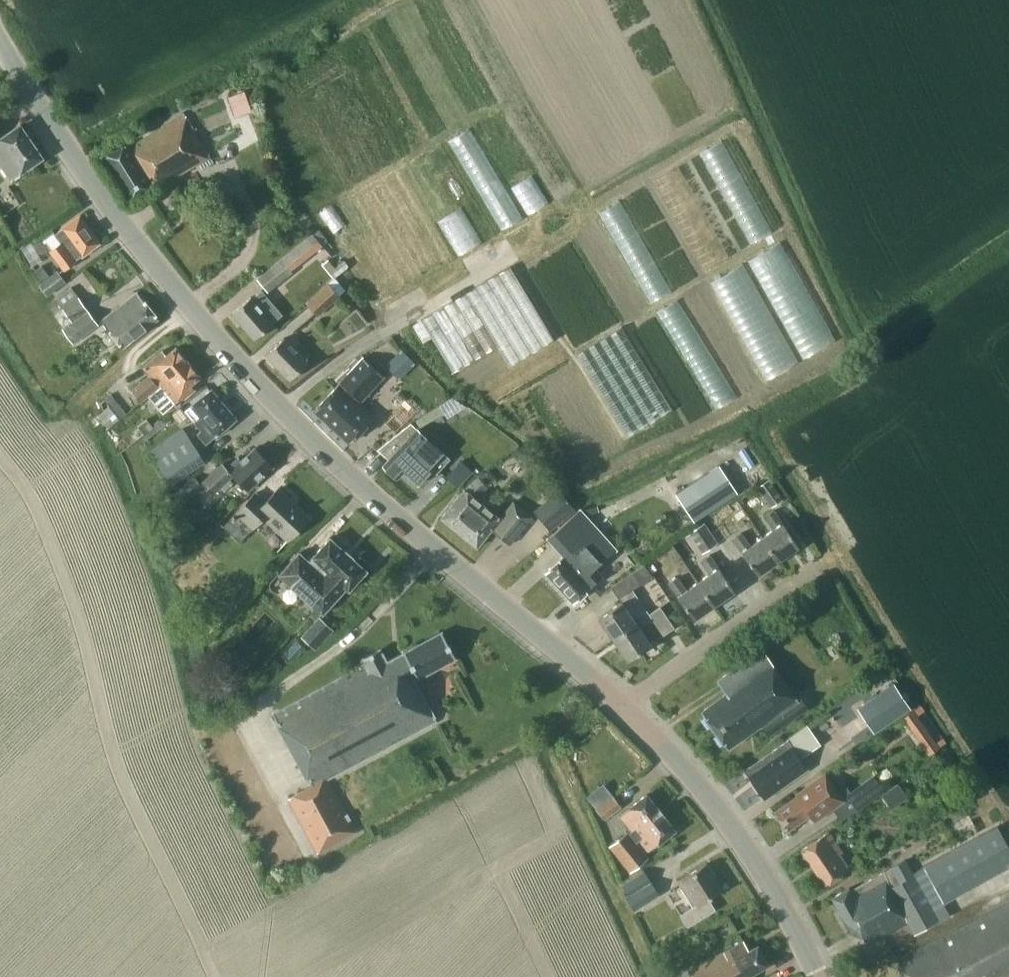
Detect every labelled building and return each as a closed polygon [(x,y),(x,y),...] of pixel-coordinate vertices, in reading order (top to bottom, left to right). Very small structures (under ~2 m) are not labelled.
[(154,189),(209,155),(183,112),(156,127),(157,129),(129,146),(127,143),(102,158),(128,199),(152,185),(154,189)] [(42,157),(20,124),(0,137),(0,163),(11,179),(42,157)] [(474,126),(453,139),(505,230),(526,218),(474,126)] [(475,247),(495,237),(450,142),(429,152),(475,247)] [(426,157),(402,168),(448,262),(471,251),(426,157)] [(75,261),(99,242),(79,215),(55,233),(61,241),(51,248),(66,268),(75,261)] [(291,270),(322,245),(321,244),(327,239),(319,228),(312,234),(312,233),(257,279),(268,292),(292,272),(291,270)] [(321,264),(330,276),(344,263),(342,261),(334,268),(327,259),(321,264)] [(347,267),(344,263),(330,276),(332,278),(327,282),(328,283),(306,303),(317,315),(339,295),(339,294),(346,287),(336,276),(347,267)] [(46,295),(65,282),(57,270),(49,276),(41,265),(32,272),(40,283),(38,284),(46,295)] [(453,372),(495,346),(507,366),(553,339),(509,266),(420,319),(453,372)] [(695,306),(712,295),(705,285),(688,296),(695,306)] [(62,328),(73,343),(98,324),(71,286),(54,298),(71,321),(62,328)] [(254,338),(273,322),(282,314),(261,289),(252,297),(251,296),(232,312),(254,338)] [(122,346),(158,317),(137,292),(101,320),(122,346)] [(804,356),(835,343),(815,298),(784,311),(804,356)] [(620,326),(579,351),(630,434),(670,410),(620,326)] [(290,379),(307,362),(284,337),(266,355),(290,379)] [(140,400),(147,395),(188,361),(176,346),(166,355),(162,350),(143,366),(150,374),(131,389),(140,400)] [(415,363),(401,350),(389,362),(403,375),(415,363)] [(357,402),(381,378),(363,359),(315,409),(349,441),(372,416),(357,402)] [(194,389),(190,384),(200,376),(188,361),(147,395),(162,413),(174,403),(175,404),(194,389)] [(217,434),(236,418),(211,389),(185,410),(201,430),(197,433),(205,444),(216,435),(217,434)] [(117,403),(110,394),(92,409),(107,427),(125,413),(122,409),(124,407),(119,401),(117,403)] [(419,426),(444,413),(440,406),(415,419),(419,426)] [(143,435),(153,427),(146,419),(137,426),(143,435)] [(436,473),(450,458),(410,422),(377,449),(388,459),(382,465),(396,478),(403,471),(417,484),(431,469),(436,473)] [(182,428),(150,450),(171,483),(204,461),(182,428)] [(222,463),(204,480),(198,473),(177,492),(183,499),(202,482),(212,494),(232,475),(247,490),(273,466),(255,447),(241,460),(238,457),(227,467),(222,463)] [(450,475),(463,487),(479,471),(465,458),(450,475)] [(695,521),(736,492),(718,465),(676,493),(695,521)] [(509,544),(532,516),(513,500),(498,519),(473,498),(485,487),(495,480),(487,468),(477,476),(478,477),(463,490),(440,518),(476,547),(491,529),(509,544)] [(758,489),(771,506),(781,499),(769,481),(758,489)] [(288,539),(309,517),(278,488),(265,502),(255,492),(223,526),(239,541),(264,516),(288,539)] [(575,509),(559,490),(534,510),(550,530),(575,509)] [(562,556),(545,572),(574,602),(592,586),(591,585),(602,576),(594,568),(616,548),(579,509),(566,521),(546,538),(562,556)] [(774,529),(762,537),(778,560),(798,545),(774,510),(765,516),(774,529)] [(704,522),(690,531),(704,551),(717,543),(704,522)] [(757,574),(778,560),(762,537),(750,545),(741,532),(733,538),(757,574)] [(349,589),(366,570),(329,537),(308,560),(299,552),(279,574),(322,613),(346,587),(349,589)] [(710,573),(698,581),(714,604),(734,590),(709,554),(701,560),(710,573)] [(598,617),(613,638),(635,622),(633,618),(625,606),(638,597),(640,595),(635,587),(653,575),(645,562),(643,563),(644,564),(611,587),(621,601),(598,617)] [(693,618),(714,604),(698,581),(686,589),(677,577),(668,583),(693,618)] [(646,609),(633,618),(635,622),(613,638),(627,659),(650,643),(639,627),(652,618),(663,634),(674,627),(660,606),(652,612),(649,608),(647,610),(646,609)] [(319,617),(310,627),(324,639),(333,630),(319,617)] [(414,680),(455,657),(441,631),(387,661),(380,648),(361,658),(364,664),(273,714),(312,786),(288,798),(318,852),(357,831),(327,778),(405,736),(405,737),(436,720),(414,680)] [(727,747),(761,723),(769,735),(808,707),(797,690),(793,693),(764,651),(740,667),(737,663),(730,668),(731,670),(717,680),(726,693),(701,711),(727,747)] [(897,685),(864,708),(870,716),(880,731),(913,709),(897,685)] [(928,755),(946,742),(944,739),(936,744),(917,716),(926,710),(921,703),(913,709),(902,717),(928,755)] [(764,798),(789,781),(807,769),(800,758),(820,744),(806,724),(785,738),(787,741),(744,770),(764,798)] [(832,808),(838,816),(882,787),(873,774),(850,791),(847,785),(838,792),(825,773),(795,793),(797,795),(775,810),(787,829),(809,814),(813,821),(832,808)] [(891,809),(907,797),(897,783),(881,795),(891,809)] [(657,843),(675,829),(646,794),(629,808),(620,815),(631,830),(629,832),(627,831),(608,846),(629,872),(648,857),(636,842),(639,840),(648,850),(657,843)] [(604,819),(621,805),(613,795),(596,809),(604,819)] [(950,914),(943,902),(1008,866),(1008,848),(997,826),(912,873),(904,860),(850,889),(849,887),(832,897),(851,932),(857,929),(866,944),(907,922),(914,933),(950,914)] [(824,885),(852,867),(828,831),(801,850),(803,854),(802,857),(806,862),(809,862),(824,885)] [(708,898),(722,889),(706,863),(678,881),(693,906),(680,914),(687,926),(715,909),(708,898)] [(623,884),(629,893),(625,895),(634,909),(643,904),(646,908),(657,901),(655,897),(658,895),(644,871),(623,884)] [(1006,975),(1008,974),(1008,902),(895,960),(903,976),(1002,976),(1006,975)] [(746,975),(767,963),(757,946),(749,950),(743,940),(689,971),(692,976),(746,976),(745,975),(746,975)]
